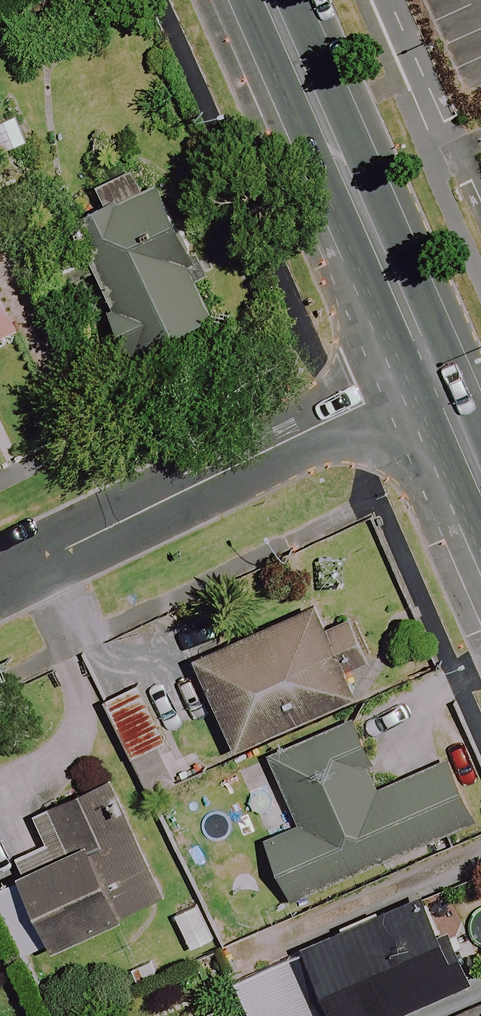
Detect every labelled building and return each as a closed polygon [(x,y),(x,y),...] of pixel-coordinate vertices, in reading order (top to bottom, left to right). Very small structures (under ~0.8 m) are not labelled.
[(98,209),(89,213),(81,245),(107,310),(103,312),(123,361),(213,324),(157,186),(133,195),(125,174),(90,189),(98,209)] [(18,331),(0,295),(0,340),(18,331)] [(230,755),(357,702),(344,670),(365,661),(349,622),(327,631),(318,608),(191,661),(230,755)] [(374,763),(355,718),(266,757),(297,829),(264,843),(290,904),(472,824),(444,760),(376,790),(366,767),(374,763)] [(0,832),(0,921),(18,960),(47,947),(50,951),(165,897),(108,776),(38,809),(57,851),(19,869),(0,832)] [(327,1013),(328,1015),(396,1015),(473,981),(450,929),(441,933),(425,896),(311,946),(230,981),(245,1015),(319,1015),(327,1013)]
